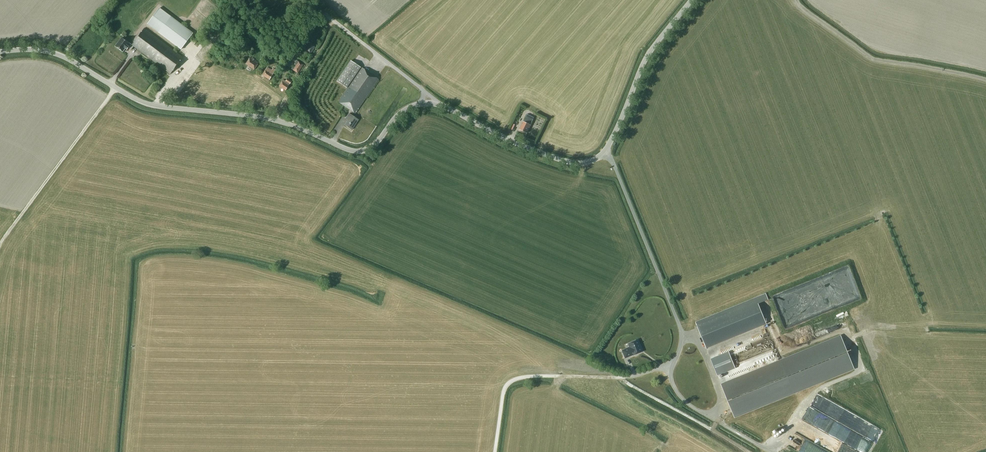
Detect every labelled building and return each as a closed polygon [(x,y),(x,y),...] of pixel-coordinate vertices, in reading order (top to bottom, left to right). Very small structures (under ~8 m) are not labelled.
[(147,24),(181,49),(193,33),(159,8),(147,24)] [(170,74),(183,57),(144,28),(132,45),(122,37),(115,46),(122,52),(125,48),(127,50),(128,47),(131,49),(133,46),(170,74)] [(311,53),(315,47),(311,45),(312,44),(307,41),(303,48),(311,53)] [(254,69),(259,62),(250,57),(246,64),(254,69)] [(298,73),(303,64),(298,61),(298,62),(296,60),(291,68),(293,70),(298,73)] [(354,63),(350,60),(336,81),(347,88),(361,67),(354,63)] [(276,69),(273,68),(272,70),(271,69),(267,67),(262,75),(269,80),(273,74),(272,74),(276,69)] [(338,102),(350,110),(355,113),(379,79),(362,67),(338,102)] [(286,90),(291,81),(287,78),(285,81),(283,79),(279,86),(286,90)] [(345,125),(350,129),(352,130),(358,120),(349,113),(346,118),(348,120),(345,125)] [(531,125),(534,117),(527,114),(524,121),(523,121),(520,129),(527,133),(531,125)] [(706,348),(766,324),(756,298),(696,323),(706,348)] [(734,417),(854,368),(841,336),(721,385),(734,417)] [(633,354),(634,355),(642,351),(641,347),(640,347),(639,344),(640,344),(638,340),(629,343),(631,347),(623,350),(626,358),(633,354)] [(721,374),(723,373),(735,368),(729,352),(711,359),(717,375),(719,374),(720,375),(719,376),(720,377),(721,378),(722,377),(722,376),(722,375),(721,374)]
